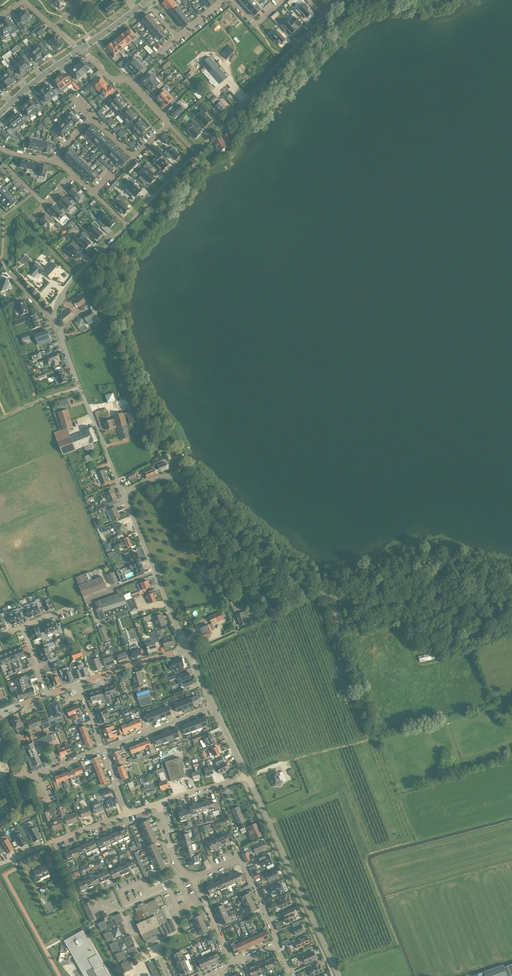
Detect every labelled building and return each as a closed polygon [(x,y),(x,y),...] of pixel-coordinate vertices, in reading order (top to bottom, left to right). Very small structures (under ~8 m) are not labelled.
[(59,8),(60,7),(61,8),(64,5),(63,5),(63,4),(65,3),(62,0),(51,0),(59,8)] [(117,7),(112,0),(104,7),(105,8),(104,8),(107,12),(108,13),(117,7)] [(175,2),(173,0),(166,0),(162,3),(167,9),(175,2)] [(213,0),(210,0),(205,5),(208,8),(215,3),(213,0)] [(244,5),(247,9),(256,1),(256,0),(249,0),(244,5)] [(256,1),(247,9),(251,12),(260,4),(256,1)] [(300,6),(295,10),(300,15),(302,13),(307,18),(308,18),(309,19),(312,16),(311,15),(312,14),(307,9),(309,8),(304,3),(302,1),(298,4),(300,6)] [(171,13),(178,7),(179,8),(179,7),(175,2),(167,9),(171,14),(172,13),(171,13)] [(260,4),(251,12),(254,16),(263,8),(260,4)] [(174,17),(181,11),(179,8),(178,7),(171,13),(172,13),(174,17)] [(19,20),(16,22),(22,31),(25,29),(22,23),(30,17),(29,15),(30,14),(27,11),(27,12),(26,11),(25,11),(24,10),(22,12),(23,12),(17,17),(17,18),(19,20)] [(177,21),(184,15),(181,11),(174,17),(177,21)] [(292,15),(288,20),(296,29),(297,29),(301,25),(296,19),(298,17),(294,12),(291,15),(292,15)] [(145,25),(152,19),(148,14),(142,20),(145,25)] [(181,24),(187,19),(184,15),(177,21),(181,24)] [(8,19),(3,23),(3,24),(11,35),(19,29),(15,25),(13,26),(8,19)] [(149,29),(156,23),(152,19),(145,25),(149,29)] [(184,28),(191,22),(187,19),(181,24),(184,28)] [(288,20),(281,26),(285,31),(287,28),(292,34),(297,29),(296,29),(288,20)] [(216,21),(211,26),(216,32),(221,27),(216,21)] [(152,33),(159,27),(156,23),(149,29),(152,33)] [(0,26),(0,31),(2,34),(0,35),(0,36),(3,40),(11,35),(3,24),(0,26)] [(156,37),(163,31),(159,27),(152,33),(156,37)] [(41,28),(36,32),(39,36),(44,32),(41,28)] [(279,28),(272,35),(273,36),(272,38),(275,41),(277,40),(281,45),(282,44),(283,45),(286,42),(285,41),(286,40),(281,35),(283,33),(279,28)] [(130,29),(125,33),(132,41),(133,43),(134,43),(141,37),(137,32),(134,34),(130,29)] [(166,35),(163,31),(156,37),(160,41),(166,35)] [(132,41),(125,33),(123,34),(121,36),(128,45),(132,41)] [(55,36),(50,41),(53,44),(52,46),(57,50),(59,47),(60,48),(63,45),(62,44),(63,43),(55,36)] [(128,45),(121,36),(121,37),(116,40),(123,48),(124,48),(128,45)] [(125,50),(124,48),(123,48),(116,40),(112,44),(119,52),(121,54),(125,50)] [(42,42),(34,48),(42,59),(43,59),(48,55),(45,51),(43,49),(45,47),(42,42)] [(119,52),(112,44),(112,43),(112,44),(107,47),(112,53),(110,55),(112,58),(119,52)] [(18,45),(11,51),(14,54),(21,49),(18,45)] [(229,45),(220,54),(226,59),(234,51),(229,45)] [(34,48),(27,54),(30,58),(33,57),(37,63),(42,59),(34,48)] [(25,55),(18,61),(26,71),(27,70),(27,71),(30,68),(31,67),(28,64),(26,61),(29,60),(25,55)] [(132,72),(141,63),(135,56),(130,60),(133,63),(128,67),(128,68),(128,69),(130,72),(131,71),(132,72)] [(205,67),(201,70),(216,87),(219,84),(222,82),(225,80),(227,77),(223,73),(225,71),(221,66),(219,68),(209,57),(201,63),(205,67)] [(79,64),(86,72),(93,67),(91,64),(88,65),(84,60),(79,64)] [(18,61),(10,66),(14,71),(16,69),(21,75),(22,74),(22,75),(25,72),(26,71),(18,61)] [(165,69),(172,63),(169,61),(163,66),(165,69)] [(143,74),(148,70),(141,63),(132,72),(131,73),(134,76),(135,75),(136,76),(141,71),(143,74)] [(82,76),(86,72),(79,64),(75,68),(82,76)] [(8,71),(3,75),(10,85),(11,84),(12,85),(15,82),(14,82),(15,81),(11,75),(13,73),(9,68),(7,70),(8,71)] [(73,79),(75,82),(76,84),(79,81),(78,80),(82,76),(75,68),(71,72),(75,77),(73,79)] [(147,87),(157,77),(152,73),(150,70),(145,75),(148,77),(142,82),(146,87),(147,86),(147,87)] [(59,77),(67,88),(75,82),(73,79),(71,77),(68,79),(63,74),(62,74),(59,76),(59,77)] [(0,83),(5,89),(10,85),(3,75),(0,77),(0,83)] [(59,87),(56,89),(60,94),(67,88),(59,77),(58,78),(57,77),(54,80),(55,80),(54,81),(59,87)] [(159,89),(164,84),(162,82),(161,82),(157,77),(147,87),(151,92),(157,87),(159,89)] [(96,90),(105,82),(104,82),(105,81),(102,78),(102,79),(101,78),(96,83),(93,80),(89,84),(95,91),(96,91),(96,90)] [(109,86),(105,82),(96,90),(100,95),(101,94),(109,86)] [(60,94),(56,89),(53,91),(49,86),(48,86),(47,86),(44,88),(45,89),(44,90),(52,100),(57,96),(60,94)] [(109,86),(101,94),(105,98),(103,100),(106,102),(110,98),(108,95),(113,90),(109,86)] [(161,103),(170,94),(164,87),(160,91),(162,94),(157,99),(157,100),(159,103),(160,103),(161,103)] [(52,100),(44,90),(43,90),(43,89),(38,93),(43,99),(40,102),(45,107),(47,104),(52,100)] [(207,97),(221,112),(226,107),(212,92),(207,97)] [(172,105),(177,101),(170,94),(161,103),(161,104),(163,107),(164,107),(165,107),(170,103),(172,105)] [(107,103),(113,109),(122,101),(118,97),(116,99),(114,97),(107,103)] [(26,104),(35,114),(40,110),(43,108),(39,103),(36,105),(31,99),(26,103),(27,104),(26,104)] [(113,109),(119,115),(125,109),(123,107),(125,105),(122,101),(113,109)] [(175,117),(185,108),(179,101),(174,105),(176,107),(171,113),(175,117)] [(23,116),(24,117),(27,120),(30,118),(30,119),(35,114),(26,104),(21,108),(26,114),(23,116)] [(203,104),(200,107),(206,112),(209,110),(203,104)] [(125,109),(119,115),(124,121),(125,120),(133,113),(129,109),(127,111),(125,109)] [(74,125),(74,126),(79,121),(74,117),(76,115),(71,111),(65,117),(66,118),(74,125)] [(202,111),(196,117),(205,127),(212,120),(202,111)] [(133,114),(133,113),(125,120),(130,126),(136,121),(134,119),(136,117),(135,116),(136,115),(134,113),(133,114)] [(13,117),(12,117),(21,127),(28,121),(27,120),(24,117),(21,119),(17,114),(16,114),(15,114),(12,116),(13,117)] [(12,127),(10,129),(13,133),(21,127),(12,117),(12,118),(11,117),(8,120),(9,120),(8,121),(12,127)] [(112,117),(107,121),(111,126),(116,122),(112,117)] [(66,118),(63,122),(71,129),(74,126),(74,125),(66,118)] [(63,122),(62,121),(58,125),(59,126),(67,133),(71,129),(63,122)] [(129,127),(135,133),(144,125),(140,121),(138,123),(136,121),(130,126),(129,127)] [(200,135),(201,134),(196,129),(198,126),(193,121),(190,124),(192,126),(187,131),(196,139),(197,138),(201,135),(200,135)] [(135,133),(134,133),(140,140),(147,133),(145,130),(147,128),(144,125),(135,133)] [(59,126),(55,130),(54,130),(52,132),(57,136),(59,134),(63,138),(65,136),(67,133),(59,126)] [(88,139),(89,138),(90,137),(96,130),(92,126),(84,135),(88,139)] [(122,129),(118,133),(122,138),(127,134),(122,129)] [(0,130),(0,138),(2,139),(5,142),(9,136),(0,130)] [(89,138),(93,142),(100,134),(96,130),(90,137),(89,138)] [(97,146),(98,145),(104,138),(100,134),(93,142),(97,146)] [(34,150),(34,149),(33,149),(36,138),(27,136),(26,142),(29,142),(28,148),(34,150)] [(220,152),(227,147),(221,137),(214,142),(220,152)] [(34,149),(39,151),(41,141),(42,139),(36,138),(33,149),(34,149)] [(98,145),(101,148),(102,148),(108,141),(104,138),(98,145)] [(46,140),(46,142),(44,152),(50,154),(51,148),(54,148),(55,144),(54,144),(54,142),(46,140)] [(106,152),(112,145),(108,141),(102,148),(101,148),(100,150),(104,154),(106,152)] [(116,148),(112,145),(106,152),(109,155),(110,155),(116,148)] [(110,155),(109,155),(109,156),(113,160),(120,152),(116,148),(110,155)] [(168,149),(164,153),(168,157),(169,159),(172,156),(176,161),(181,156),(177,152),(177,151),(174,148),(174,149),(173,148),(170,151),(168,149)] [(163,171),(165,169),(166,169),(168,166),(168,165),(166,163),(167,162),(164,159),(163,160),(161,157),(162,156),(155,149),(153,151),(158,156),(157,157),(159,159),(154,163),(163,171)] [(64,157),(68,161),(74,154),(70,150),(64,157)] [(117,164),(124,156),(120,152),(113,160),(117,164)] [(74,154),(68,161),(72,165),(78,158),(74,154)] [(80,156),(78,158),(72,165),(76,168),(84,160),(80,156)] [(128,160),(124,156),(117,164),(116,164),(120,168),(128,160)] [(88,163),(84,160),(76,168),(80,172),(87,164),(88,163)] [(22,162),(21,162),(20,166),(21,166),(21,167),(32,170),(33,163),(30,163),(30,162),(27,162),(22,161),(22,162)] [(142,176),(139,178),(145,184),(148,181),(151,184),(155,179),(152,176),(154,174),(150,170),(152,168),(147,163),(144,167),(147,170),(141,175),(142,176)] [(90,169),(91,168),(87,164),(80,172),(84,176),(90,169)] [(41,165),(38,178),(45,180),(46,173),(47,170),(48,166),(41,165)] [(94,172),(90,169),(84,176),(88,179),(94,172)] [(95,171),(94,172),(88,179),(92,183),(99,175),(95,171)] [(130,194),(134,198),(142,190),(136,184),(135,182),(135,183),(134,182),(127,189),(131,192),(130,194)] [(75,198),(75,199),(80,204),(83,201),(81,199),(84,195),(81,193),(82,192),(79,189),(78,190),(75,187),(74,188),(70,191),(69,192),(75,198)] [(8,192),(4,188),(0,192),(0,199),(1,200),(8,192)] [(1,200),(5,204),(13,196),(8,192),(1,200)] [(126,200),(120,195),(117,197),(121,201),(116,206),(124,214),(129,209),(123,203),(126,200)] [(13,196),(5,204),(9,208),(17,201),(13,196)] [(72,200),(69,202),(64,197),(59,201),(69,211),(76,204),(72,200)] [(63,209),(60,211),(55,206),(50,210),(53,213),(52,213),(55,216),(55,215),(60,220),(67,213),(63,209)] [(114,223),(106,214),(98,222),(103,227),(106,224),(109,228),(114,223)] [(49,229),(55,223),(46,215),(45,216),(41,219),(40,220),(44,224),(43,224),(46,227),(46,226),(49,229)] [(100,226),(95,221),(92,224),(95,227),(90,232),(97,239),(97,240),(103,234),(97,229),(100,226)] [(84,236),(78,241),(86,249),(89,247),(89,248),(92,245),(91,244),(92,244),(84,236)] [(67,247),(71,250),(68,253),(71,256),(72,255),(72,256),(73,257),(73,256),(76,259),(78,258),(79,258),(82,255),(75,249),(78,246),(73,241),(67,247)] [(26,255),(21,260),(25,264),(30,259),(26,255)] [(34,268),(30,273),(34,277),(39,272),(40,274),(44,269),(37,263),(33,267),(34,268)] [(52,264),(46,271),(47,273),(46,274),(53,280),(56,276),(56,275),(60,270),(58,268),(59,267),(54,263),(53,265),(52,264)] [(7,279),(0,282),(0,287),(2,292),(11,288),(7,279)] [(82,296),(75,301),(79,307),(82,310),(85,308),(88,305),(86,302),(82,296)] [(16,304),(19,312),(20,312),(21,315),(24,314),(25,314),(28,313),(26,309),(27,309),(24,302),(16,304)] [(64,324),(75,316),(69,308),(64,313),(59,317),(64,324)] [(88,325),(96,320),(91,311),(83,316),(88,325)] [(36,315),(28,318),(32,330),(40,327),(36,315)] [(81,332),(87,329),(85,325),(81,319),(76,322),(81,332)] [(48,331),(35,335),(37,341),(40,339),(42,344),(51,340),(48,331)] [(45,352),(46,356),(49,364),(52,363),(53,366),(57,365),(59,364),(57,361),(60,360),(59,358),(58,355),(57,352),(52,354),(51,350),(45,352)] [(63,370),(55,372),(56,373),(56,374),(54,375),(53,375),(56,381),(58,380),(60,384),(67,381),(63,370)] [(108,403),(116,400),(114,392),(106,395),(108,403)] [(130,424),(138,421),(135,409),(126,412),(130,424)] [(63,430),(73,427),(68,410),(58,413),(63,430)] [(123,413),(114,415),(116,423),(117,427),(121,440),(130,437),(123,413)] [(111,420),(104,421),(107,430),(113,428),(117,427),(116,423),(112,424),(111,420)] [(62,430),(55,433),(55,435),(63,454),(75,449),(91,443),(97,441),(92,428),(85,430),(70,437),(66,438),(63,431),(62,432),(62,430)] [(166,459),(163,460),(163,459),(153,464),(154,465),(156,470),(159,468),(160,471),(168,468),(166,462),(165,463),(164,462),(167,461),(166,459)] [(147,478),(157,474),(154,466),(144,470),(147,478)] [(101,484),(109,481),(105,470),(99,472),(97,468),(90,471),(92,475),(96,473),(101,484)] [(110,502),(117,499),(113,489),(106,492),(110,502)] [(98,510),(104,508),(110,505),(109,503),(109,502),(106,503),(105,502),(100,504),(96,506),(98,510)] [(108,510),(107,511),(111,521),(113,520),(120,517),(116,507),(115,508),(113,504),(107,507),(108,510)] [(94,522),(97,529),(104,526),(103,524),(100,525),(98,521),(94,522)] [(105,528),(102,529),(103,533),(107,532),(107,531),(112,529),(114,529),(115,531),(116,532),(117,531),(119,536),(118,536),(119,539),(124,537),(123,534),(126,533),(126,531),(127,531),(124,526),(123,526),(123,524),(119,526),(117,522),(110,525),(111,526),(106,529),(105,528)] [(125,549),(132,547),(128,537),(121,540),(125,549)] [(128,563),(139,559),(137,553),(130,555),(129,552),(124,554),(128,563)] [(133,564),(130,566),(132,570),(135,569),(137,574),(138,575),(137,575),(137,576),(142,575),(141,573),(144,571),(141,563),(140,564),(139,562),(133,564)] [(197,573),(202,574),(203,576),(204,578),(210,576),(209,574),(209,572),(213,570),(210,563),(195,569),(197,573)] [(102,577),(93,580),(90,572),(76,578),(83,597),(107,588),(102,577)] [(119,582),(114,572),(108,575),(112,585),(119,582)] [(148,581),(138,585),(140,591),(143,590),(150,587),(148,581)] [(118,594),(99,600),(95,602),(97,606),(96,608),(101,621),(106,619),(106,618),(116,615),(129,610),(126,601),(125,601),(121,588),(117,590),(118,594)] [(151,603),(157,601),(152,590),(146,593),(147,596),(148,596),(151,603)] [(132,598),(141,594),(140,591),(131,595),(130,592),(124,595),(126,601),(133,598),(132,598)] [(38,599),(41,607),(44,606),(46,611),(48,610),(48,611),(51,610),(51,609),(53,608),(52,607),(52,606),(50,601),(49,599),(43,602),(41,598),(38,599)] [(126,601),(131,612),(138,608),(134,598),(133,598),(126,601)] [(30,604),(35,616),(35,615),(36,616),(39,615),(38,614),(40,614),(40,613),(38,608),(41,607),(38,599),(35,600),(35,602),(30,604)] [(231,613),(237,610),(233,601),(226,604),(229,612),(231,611),(231,613)] [(21,606),(24,614),(27,613),(29,618),(29,617),(29,618),(31,617),(31,618),(34,617),(34,616),(35,616),(30,604),(24,606),(24,605),(21,606)] [(13,611),(18,623),(18,622),(19,623),(21,622),(21,621),(23,620),(21,615),(24,614),(21,606),(18,607),(18,608),(13,611)] [(7,612),(4,613),(7,620),(9,619),(12,624),(12,625),(14,624),(14,625),(17,624),(17,623),(18,623),(13,611),(7,613),(7,612)] [(246,611),(236,615),(240,626),(251,622),(246,611)] [(224,618),(221,612),(209,617),(212,624),(224,618)] [(158,628),(166,625),(162,614),(154,617),(158,628)] [(50,623),(49,623),(53,633),(53,634),(59,632),(60,634),(63,633),(60,625),(57,627),(55,621),(55,622),(55,621),(53,622),(53,621),(50,622),(50,623)] [(46,631),(43,632),(46,640),(49,639),(47,635),(53,633),(49,623),(48,624),(48,623),(45,624),(46,625),(44,625),(44,626),(46,631)] [(212,624),(199,629),(201,633),(201,634),(201,635),(201,637),(203,638),(207,636),(208,638),(211,637),(210,635),(213,634),(210,627),(213,626),(212,624)] [(104,626),(98,628),(103,642),(109,640),(104,626)] [(32,632),(31,633),(34,638),(35,640),(41,637),(43,641),(46,640),(43,632),(40,633),(38,628),(36,629),(36,628),(33,629),(33,630),(31,631),(32,632)] [(163,635),(158,637),(161,644),(164,643),(165,648),(170,646),(170,647),(174,646),(174,645),(171,636),(164,638),(163,635)] [(156,646),(159,645),(157,638),(150,640),(151,643),(146,644),(149,653),(157,650),(156,646)] [(41,655),(42,656),(51,652),(49,647),(53,645),(51,642),(44,645),(45,648),(40,650),(40,651),(39,651),(40,653),(39,653),(41,656),(41,655)] [(112,647),(110,642),(107,643),(111,654),(107,655),(107,657),(103,658),(106,667),(115,664),(111,654),(114,653),(112,647)] [(133,658),(141,655),(138,646),(130,649),(133,658)] [(22,647),(18,649),(21,657),(26,655),(22,647)] [(18,649),(13,651),(16,659),(21,657),(18,649)] [(80,649),(71,652),(74,660),(83,657),(80,649)] [(42,656),(42,657),(41,657),(42,660),(43,660),(44,662),(44,661),(44,662),(49,660),(51,663),(54,661),(58,660),(57,656),(53,658),(51,652),(42,656)] [(120,663),(129,660),(126,652),(117,655),(120,663)] [(420,662),(437,658),(435,652),(419,656),(420,662)] [(102,669),(101,666),(100,662),(102,661),(102,660),(101,657),(98,658),(91,661),(94,671),(102,669)] [(184,666),(182,658),(176,660),(175,659),(173,660),(173,661),(172,661),(169,662),(170,666),(173,665),(174,669),(175,668),(176,672),(184,669),(183,666),(184,666)] [(58,660),(54,661),(51,663),(53,669),(61,666),(58,660)] [(78,679),(89,675),(86,667),(83,668),(82,665),(74,667),(72,662),(70,666),(72,670),(74,670),(78,679)] [(74,680),(69,667),(60,670),(63,678),(66,677),(68,682),(69,682),(72,681),(74,680)] [(135,686),(144,684),(140,671),(135,673),(135,672),(134,673),(132,674),(135,686)] [(182,682),(189,679),(191,678),(189,673),(180,676),(182,682)] [(19,699),(24,698),(22,693),(23,692),(23,691),(22,691),(22,689),(24,688),(24,687),(29,685),(26,676),(17,679),(18,685),(10,688),(12,694),(17,693),(19,699)] [(52,678),(55,686),(56,686),(57,686),(58,686),(58,685),(61,684),(60,681),(59,676),(52,678)] [(191,678),(189,679),(182,682),(185,688),(194,684),(191,678)] [(118,682),(119,683),(117,684),(121,693),(127,691),(123,682),(122,682),(121,681),(118,682)] [(31,685),(29,685),(24,687),(24,688),(22,689),(22,691),(23,691),(23,692),(22,693),(24,698),(35,695),(33,688),(32,688),(31,685)] [(114,685),(109,687),(112,695),(115,694),(116,696),(119,696),(118,692),(117,692),(114,685)] [(108,696),(110,695),(112,695),(109,687),(104,688),(106,693),(103,693),(105,700),(106,700),(109,699),(108,696)] [(141,707),(153,704),(149,689),(142,691),(140,687),(133,689),(134,694),(137,693),(141,707)] [(101,700),(102,701),(102,703),(103,703),(106,703),(105,700),(103,693),(101,694),(99,690),(94,692),(97,700),(98,701),(101,700)] [(197,696),(191,698),(194,706),(200,703),(198,699),(201,697),(198,690),(195,691),(197,696)] [(186,700),(188,708),(194,706),(191,698),(186,700)] [(186,700),(180,702),(183,710),(188,708),(186,700)] [(59,702),(56,703),(55,702),(52,703),(52,704),(50,705),(55,717),(63,715),(59,702)] [(183,710),(180,702),(174,705),(177,712),(183,710)] [(78,705),(73,707),(75,714),(77,713),(81,711),(78,705)] [(67,710),(69,716),(75,714),(73,707),(67,710)] [(163,709),(166,716),(172,714),(169,707),(163,709)] [(99,719),(107,716),(110,715),(108,709),(104,711),(104,712),(97,714),(99,719)] [(166,716),(163,709),(157,711),(160,719),(166,716)] [(160,719),(157,711),(152,713),(155,721),(160,719)] [(155,721),(152,713),(146,715),(148,720),(149,723),(155,721)] [(115,717),(111,718),(108,720),(107,716),(99,719),(101,724),(108,721),(108,722),(112,721),(116,720),(115,717)] [(21,730),(24,729),(19,718),(12,721),(16,729),(20,727),(21,730)] [(31,729),(42,725),(44,729),(51,726),(48,719),(41,722),(39,718),(31,721),(31,719),(28,720),(29,722),(28,722),(31,729)] [(135,718),(132,719),(134,722),(136,728),(142,725),(140,719),(136,721),(135,718)] [(199,720),(202,727),(208,725),(205,718),(199,720)] [(126,721),(127,724),(130,730),(136,728),(134,722),(129,723),(128,720),(126,721)] [(202,727),(199,720),(194,722),(197,729),(202,727)] [(191,731),(197,729),(194,722),(188,724),(191,731)] [(52,726),(55,732),(60,730),(58,723),(52,726)] [(106,729),(103,730),(105,735),(112,733),(111,730),(115,729),(113,726),(112,726),(111,724),(109,724),(105,726),(106,729)] [(124,733),(130,730),(127,724),(121,726),(124,733)] [(191,731),(188,724),(182,726),(185,734),(191,731)] [(80,730),(82,735),(88,733),(86,726),(80,728),(80,730)] [(171,731),(174,739),(180,736),(177,729),(171,731)] [(166,733),(169,741),(174,739),(171,731),(166,733)] [(90,739),(88,733),(82,735),(79,736),(81,741),(82,742),(84,741),(90,739)] [(110,740),(110,739),(111,738),(111,739),(118,737),(116,733),(113,735),(112,733),(105,735),(106,737),(105,737),(106,739),(107,739),(107,740),(108,740),(108,741),(110,740)] [(160,735),(163,743),(169,741),(166,733),(160,735)] [(157,745),(163,743),(160,735),(155,738),(155,739),(156,741),(157,745)] [(209,745),(215,742),(211,735),(205,737),(206,738),(202,740),(204,743),(206,746),(209,745)] [(93,746),(90,739),(84,741),(82,742),(82,743),(83,744),(85,743),(87,748),(93,746)] [(149,740),(143,743),(145,749),(149,747),(150,749),(152,749),(151,746),(149,740)] [(23,747),(30,764),(33,771),(43,767),(33,743),(23,747)] [(145,749),(143,743),(136,745),(138,751),(145,749)] [(61,757),(66,755),(64,748),(61,749),(60,745),(57,746),(61,757)] [(138,751),(136,745),(130,748),(132,754),(138,751)] [(215,756),(220,754),(217,747),(211,749),(212,750),(208,752),(210,755),(213,753),(215,756)] [(114,759),(121,756),(120,754),(124,752),(122,750),(112,753),(114,759)] [(92,759),(93,763),(90,764),(91,765),(92,767),(100,763),(98,757),(92,759)] [(172,781),(186,777),(180,758),(162,764),(161,766),(162,768),(156,770),(158,777),(160,777),(162,782),(159,783),(161,790),(169,787),(164,772),(169,770),(172,781)] [(223,761),(218,764),(217,764),(216,765),(217,767),(219,770),(220,773),(228,769),(225,763),(224,761),(223,761)] [(100,763),(92,767),(92,768),(92,769),(95,768),(97,772),(98,772),(103,770),(100,763)] [(120,774),(126,771),(124,765),(117,768),(120,774)] [(81,767),(74,770),(77,775),(83,773),(81,767)] [(207,776),(207,775),(207,777),(211,776),(210,774),(214,773),(212,767),(205,769),(207,776)] [(68,772),(70,778),(71,781),(76,779),(78,778),(77,775),(74,770),(68,772)] [(97,772),(99,779),(105,776),(103,770),(98,772),(97,772)] [(126,771),(120,774),(122,780),(129,777),(126,771)] [(282,783),(280,780),(282,779),(283,782),(286,780),(283,772),(280,773),(281,775),(279,776),(277,771),(269,775),(274,787),(282,783)] [(68,772),(61,775),(64,780),(70,778),(68,772)] [(59,787),(57,783),(64,780),(61,775),(55,777),(56,779),(53,780),(56,788),(59,787)] [(108,783),(105,776),(99,779),(102,785),(108,783)] [(154,783),(153,784),(152,781),(145,783),(146,786),(144,787),(147,794),(156,791),(154,783)] [(100,792),(101,797),(105,795),(112,793),(110,788),(100,792)] [(95,813),(104,810),(101,803),(100,801),(102,800),(100,792),(95,794),(99,804),(93,806),(95,813)] [(105,795),(101,797),(103,800),(104,801),(105,801),(108,809),(117,805),(114,797),(107,800),(105,795)] [(208,798),(206,799),(209,810),(210,813),(211,815),(213,815),(213,812),(219,810),(217,802),(213,803),(212,800),(209,801),(208,798)] [(203,811),(204,813),(207,812),(206,810),(209,810),(206,799),(203,800),(204,802),(201,803),(203,811)] [(197,801),(194,802),(197,813),(203,811),(201,803),(197,804),(197,801)] [(189,807),(190,809),(192,814),(197,813),(194,802),(192,803),(193,806),(189,807)] [(83,818),(91,815),(89,807),(85,809),(84,805),(81,806),(82,810),(80,810),(83,818)] [(238,824),(245,821),(239,806),(232,810),(238,824)] [(181,821),(187,819),(184,808),(181,809),(182,812),(178,813),(181,821)] [(186,808),(184,808),(187,819),(192,817),(192,814),(190,809),(187,810),(186,808)] [(66,815),(64,815),(65,816),(68,825),(77,821),(74,814),(70,815),(69,813),(66,815)] [(53,823),(51,823),(52,827),(52,828),(52,829),(53,830),(53,829),(54,830),(58,829),(58,830),(63,829),(60,820),(59,821),(58,818),(52,820),(53,823)] [(42,838),(35,827),(34,828),(32,824),(26,827),(32,840),(34,839),(36,841),(42,838)] [(256,824),(248,827),(247,826),(240,829),(242,834),(249,831),(253,839),(251,840),(258,837),(258,838),(259,837),(261,836),(256,824)] [(120,831),(123,838),(129,836),(126,828),(120,831)] [(28,844),(22,833),(20,834),(18,830),(12,833),(18,846),(20,845),(22,847),(28,844)] [(229,833),(224,835),(229,845),(231,844),(230,842),(233,840),(233,839),(235,838),(232,830),(229,831),(229,833)] [(117,841),(123,838),(120,831),(114,833),(117,841)] [(108,836),(112,843),(117,841),(114,833),(108,836)] [(179,842),(190,839),(188,833),(180,835),(181,839),(179,839),(179,842)] [(212,838),(218,850),(220,849),(219,847),(222,845),(219,838),(218,835),(212,838)] [(226,846),(229,845),(224,835),(219,838),(222,845),(225,844),(226,846)] [(8,839),(7,839),(5,836),(0,838),(0,842),(4,852),(7,850),(8,853),(14,850),(8,839)] [(103,839),(106,846),(112,843),(108,836),(103,839)] [(215,851),(218,850),(212,838),(207,840),(207,842),(204,843),(206,846),(205,847),(207,851),(211,850),(214,849),(215,851)] [(106,846),(103,839),(97,841),(100,849),(106,846)] [(184,847),(192,845),(190,839),(179,842),(180,844),(183,844),(184,847)] [(94,840),(88,843),(92,850),(97,848),(94,840)] [(256,853),(267,848),(264,841),(253,846),(252,844),(247,846),(249,852),(254,849),(256,853)] [(82,845),(86,853),(92,850),(88,843),(82,845)] [(82,845),(77,848),(80,856),(86,853),(82,845)] [(182,851),(183,853),(193,850),(192,845),(184,847),(185,850),(182,851)] [(74,858),(80,856),(77,848),(71,851),(74,858)] [(193,850),(183,853),(183,856),(186,855),(187,859),(190,858),(195,856),(193,850)] [(69,861),(74,858),(71,851),(65,853),(66,856),(63,857),(67,865),(70,863),(69,861)] [(263,868),(272,863),(268,854),(253,862),(254,865),(261,862),(263,868)] [(191,861),(188,862),(189,864),(200,861),(203,860),(202,857),(199,858),(198,855),(195,856),(190,858),(191,861)] [(128,863),(131,871),(137,868),(133,861),(128,863)] [(122,866),(125,873),(131,871),(128,863),(122,866)] [(166,867),(164,863),(156,867),(158,871),(166,867)] [(40,878),(49,874),(46,866),(34,871),(36,875),(33,877),(36,882),(41,880),(40,878)] [(116,868),(119,876),(125,873),(122,866),(116,868)] [(254,866),(249,868),(253,877),(258,875),(254,866)] [(110,871),(114,879),(119,876),(116,868),(110,871)] [(108,870),(102,873),(105,880),(111,878),(108,870)] [(269,881),(279,877),(275,870),(266,874),(260,876),(262,880),(267,878),(269,881)] [(235,871),(233,872),(237,882),(238,884),(241,883),(239,881),(243,879),(244,881),(246,880),(244,874),(241,875),(239,872),(236,873),(235,871)] [(228,877),(232,884),(237,882),(233,872),(230,873),(232,875),(228,877)] [(96,875),(99,883),(105,880),(102,873),(96,875)] [(90,878),(94,885),(99,883),(96,875),(90,878)] [(89,876),(83,878),(84,880),(88,888),(94,885),(90,878),(89,876)] [(224,876),(222,877),(226,887),(232,884),(228,877),(225,878),(224,876)] [(221,889),(226,887),(222,877),(219,878),(221,880),(217,882),(221,889)] [(88,888),(84,880),(79,883),(82,891),(88,888)] [(217,891),(221,889),(217,882),(214,883),(213,881),(211,882),(215,892),(216,893),(218,892),(217,891)] [(210,894),(215,892),(211,882),(208,883),(210,885),(206,887),(210,894)] [(272,894),(276,893),(277,895),(284,892),(279,883),(269,888),(272,894)] [(239,903),(251,897),(249,893),(241,897),(242,899),(238,901),(239,903)] [(281,909),(292,904),(289,897),(288,898),(286,894),(280,897),(281,899),(281,900),(281,901),(278,902),(281,909)] [(147,944),(161,937),(176,930),(172,920),(168,922),(162,908),(160,909),(158,904),(156,899),(135,908),(137,913),(136,914),(140,922),(140,923),(137,924),(136,924),(141,934),(143,938),(144,937),(147,944)] [(243,911),(255,905),(253,901),(244,905),(245,907),(242,909),(243,911)] [(255,905),(243,911),(243,913),(247,911),(248,913),(257,910),(255,905)] [(230,909),(229,907),(217,913),(218,917),(227,913),(226,911),(230,909)] [(294,915),(296,914),(293,907),(285,911),(286,915),(283,916),(287,923),(296,919),(294,915)] [(105,920),(98,923),(101,931),(104,929),(106,933),(103,934),(107,941),(111,939),(113,943),(109,944),(113,952),(117,950),(118,953),(115,954),(118,962),(122,960),(123,962),(121,963),(125,972),(133,968),(130,961),(135,959),(133,955),(138,953),(135,945),(132,947),(130,944),(134,942),(131,935),(128,936),(121,922),(123,921),(120,913),(113,916),(115,921),(107,924),(105,920)] [(191,925),(203,919),(201,915),(193,918),(194,921),(185,925),(186,927),(191,925)] [(233,915),(220,921),(222,925),(231,921),(230,919),(233,917),(233,915)] [(300,933),(304,931),(301,924),(300,925),(298,921),(292,924),(294,928),(293,928),(296,935),(299,934),(300,934),(300,933)] [(194,932),(207,927),(205,923),(196,927),(197,929),(194,931),(194,932)] [(207,927),(194,932),(195,934),(199,933),(200,935),(203,934),(204,936),(208,934),(207,932),(209,931),(207,927)] [(264,931),(261,933),(265,940),(270,938),(265,928),(263,929),(264,931)] [(64,940),(84,975),(109,975),(83,930),(64,940)] [(257,931),(255,932),(260,942),(265,940),(261,933),(258,934),(257,931)] [(255,945),(260,942),(255,932),(253,933),(254,936),(251,937),(255,945)] [(214,942),(211,936),(206,938),(207,941),(209,944),(214,942)] [(247,936),(245,937),(250,947),(255,945),(251,937),(249,938),(247,936)] [(304,945),(309,943),(306,936),(298,940),(301,947),(304,946),(304,945)] [(244,940),(242,941),(245,949),(250,947),(245,937),(243,938),(244,940)] [(238,940),(236,941),(240,951),(245,949),(242,941),(239,943),(238,940)] [(235,953),(240,951),(236,941),(234,942),(233,942),(235,945),(232,946),(235,953)] [(212,951),(216,962),(221,960),(217,949),(212,951)] [(175,960),(183,956),(181,951),(172,955),(175,960)] [(207,954),(211,964),(216,962),(212,951),(207,954)] [(304,962),(305,962),(306,963),(310,961),(310,962),(313,960),(317,958),(316,956),(315,953),(315,954),(314,952),(303,957),(303,958),(302,959),(302,960),(303,961),(304,962)] [(203,958),(207,966),(211,964),(207,954),(202,956),(203,958)] [(177,964),(185,961),(187,960),(185,955),(183,956),(175,960),(177,964)] [(273,956),(268,959),(272,967),(275,966),(277,971),(282,969),(278,960),(275,962),(273,956)] [(207,966),(203,958),(198,961),(202,969),(207,966)] [(267,970),(272,967),(268,959),(263,961),(265,966),(263,967),(265,973),(268,971),(267,970)] [(185,961),(177,964),(179,969),(187,966),(190,964),(188,960),(187,960),(185,961)] [(308,969),(309,970),(311,975),(312,975),(322,971),(319,964),(319,965),(318,961),(313,964),(314,966),(308,969)] [(253,965),(257,974),(261,972),(262,974),(265,973),(263,967),(260,969),(258,963),(253,965)] [(187,966),(179,969),(181,974),(183,974),(184,975),(187,973),(187,972),(190,971),(192,969),(190,964),(187,966)] [(253,965),(248,968),(250,973),(248,974),(248,975),(253,975),(257,974),(253,965)] [(504,967),(503,965),(483,972),(485,975),(511,975),(507,965),(504,967)]
